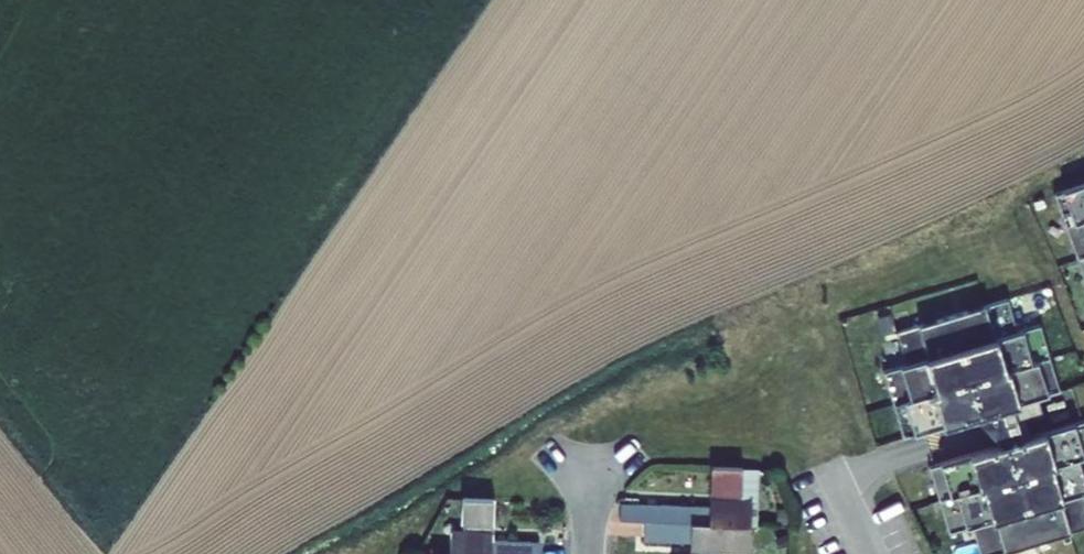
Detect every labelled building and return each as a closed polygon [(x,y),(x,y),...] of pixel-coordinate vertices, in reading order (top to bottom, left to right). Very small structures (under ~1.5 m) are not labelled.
[(1065,188),(1083,247),(1083,182),(1065,188)] [(890,368),(910,434),(1060,389),(1042,323),(1022,330),(1011,293),(898,326),(907,363),(890,368)] [(931,465),(950,535),(974,527),(981,553),(1004,553),(1083,530),(1083,420),(931,465)] [(662,505),(662,523),(750,526),(751,499),(740,498),(741,468),(711,467),(710,492),(715,493),(714,501),(709,501),(709,507),(662,505)] [(750,526),(757,526),(759,468),(741,468),(740,498),(751,499),(750,526)] [(467,533),(461,533),(450,532),(449,553),(537,553),(538,542),(491,540),(491,534),(486,534),(487,525),(492,526),(493,500),(462,499),(461,524),(467,525),(467,533)] [(750,526),(662,523),(644,522),(643,540),(690,542),(690,548),(695,548),(695,553),(718,553),(718,551),(723,551),(749,552),(750,526)]
